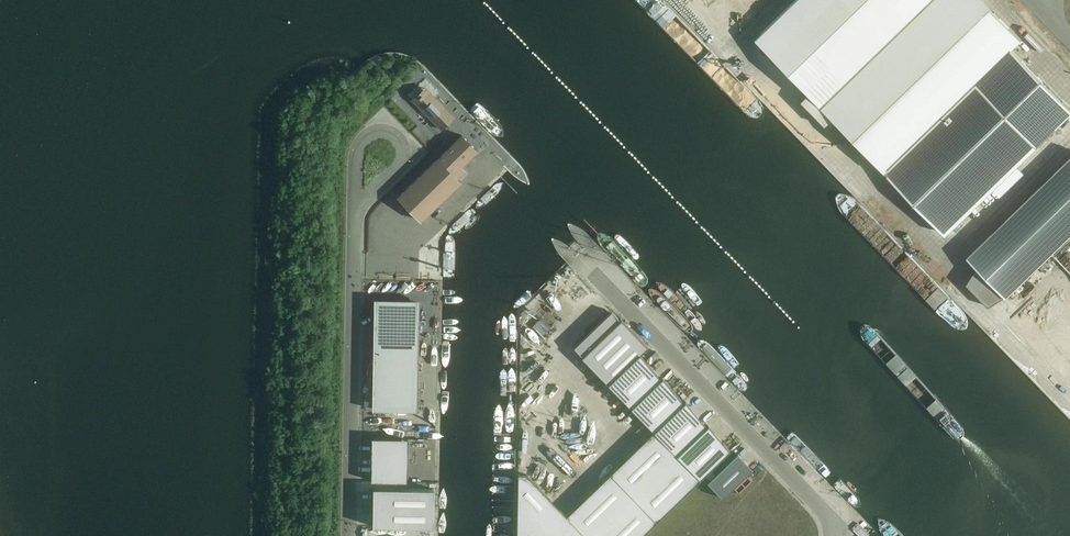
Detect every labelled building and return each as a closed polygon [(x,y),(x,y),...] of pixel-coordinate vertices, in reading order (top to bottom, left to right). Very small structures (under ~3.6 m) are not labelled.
[(759,33),(759,44),(817,104),(924,0),(793,0),(759,33)] [(1011,48),(1020,39),(983,0),(924,0),(817,104),(883,172),(885,170),(1011,48)] [(1041,82),(1043,81),(1011,48),(885,170),(946,234),(1057,126),(1056,125),(1069,111),(1041,82)] [(435,122),(434,123),(441,129),(454,117),(436,99),(431,103),(426,98),(418,106),(430,118),(431,118),(435,122)] [(477,151),(462,135),(398,197),(421,221),(461,182),(453,174),(477,151)] [(1069,235),(1069,158),(968,257),(1007,296),(1069,235)] [(372,408),(418,409),(420,303),(374,302),(372,408)] [(685,401),(683,403),(662,377),(661,379),(640,354),(648,347),(621,319),(620,320),(612,311),(574,347),(582,356),(581,357),(653,431),(700,480),(730,451),(708,425),(706,426),(685,401)] [(1043,334),(1041,339),(1052,345),(1055,340),(1043,334)] [(653,431),(612,472),(656,517),(700,480),(653,431)] [(371,481),(407,482),(408,438),(372,437),(371,481)] [(722,498),(752,469),(737,453),(707,482),(722,498)] [(656,522),(610,473),(566,515),(527,474),(518,474),(517,535),(642,535),(656,522)] [(433,527),(434,489),(373,488),(373,526),(433,527)]
